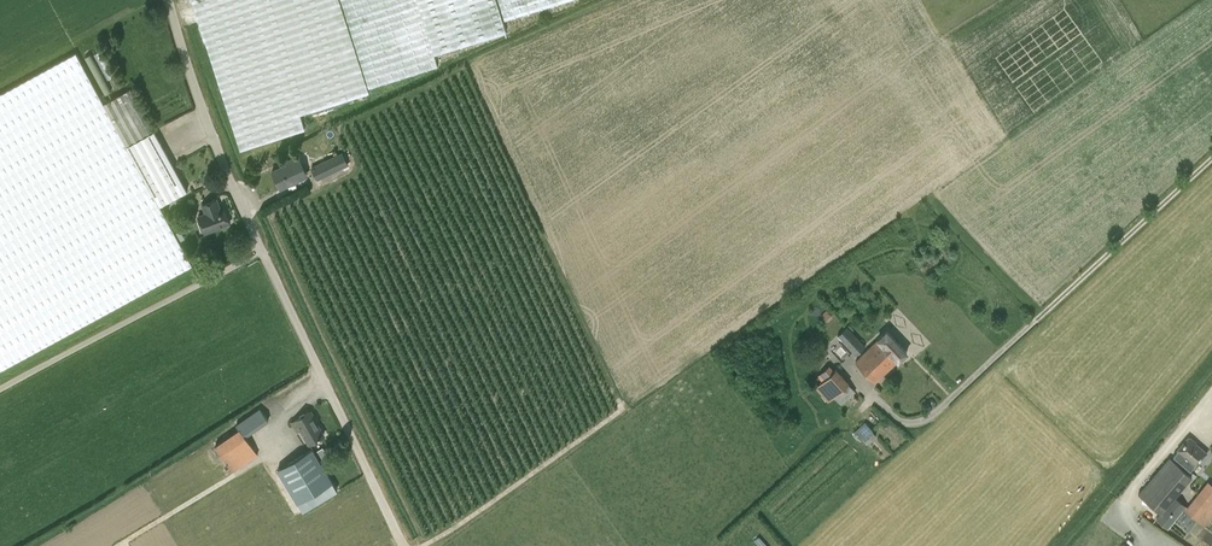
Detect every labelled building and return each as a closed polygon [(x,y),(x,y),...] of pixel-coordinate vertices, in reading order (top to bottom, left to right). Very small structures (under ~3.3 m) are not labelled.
[(199,22),(214,71),(229,115),(240,150),(275,138),(305,129),(300,115),(334,104),(369,92),(348,27),(340,0),(192,0),(199,22)] [(345,12),(369,87),(400,77),(437,66),(434,54),(472,43),(506,32),(496,0),(341,0),(345,12)] [(504,19),(539,9),(567,0),(498,0),(504,19)] [(168,158),(130,89),(103,104),(75,53),(0,94),(0,370),(191,266),(159,206),(186,191),(168,158)] [(341,152),(311,166),(317,178),(347,164),(341,152)] [(290,161),(272,170),(280,187),(298,178),(298,177),(306,172),(298,155),(289,159),(290,161)] [(205,233),(230,223),(224,207),(220,208),(216,199),(203,205),(206,214),(198,217),(205,233)] [(847,326),(837,336),(856,356),(865,346),(847,326)] [(876,382),(884,374),(906,352),(886,331),(878,339),(878,340),(856,361),(876,382)] [(828,402),(833,398),(840,406),(856,391),(849,383),(836,369),(822,382),(815,387),(828,402)] [(310,411),(291,422),(297,431),(300,429),(309,443),(324,434),(310,411)] [(865,422),(854,432),(861,440),(872,430),(865,422)] [(240,428),(239,428),(215,445),(233,470),(257,453),(245,436),(240,428)] [(1178,450),(1173,455),(1186,467),(1191,470),(1196,465),(1207,452),(1189,437),(1178,450)] [(313,448),(277,469),(297,502),(332,481),(320,460),(313,448)] [(1157,475),(1140,494),(1160,511),(1172,495),(1189,475),(1170,459),(1157,475)] [(1183,510),(1204,527),(1211,517),(1211,507),(1196,494),(1186,506),(1183,510)] [(1160,511),(1155,517),(1168,528),(1183,510),(1186,506),(1172,495),(1160,511)]
